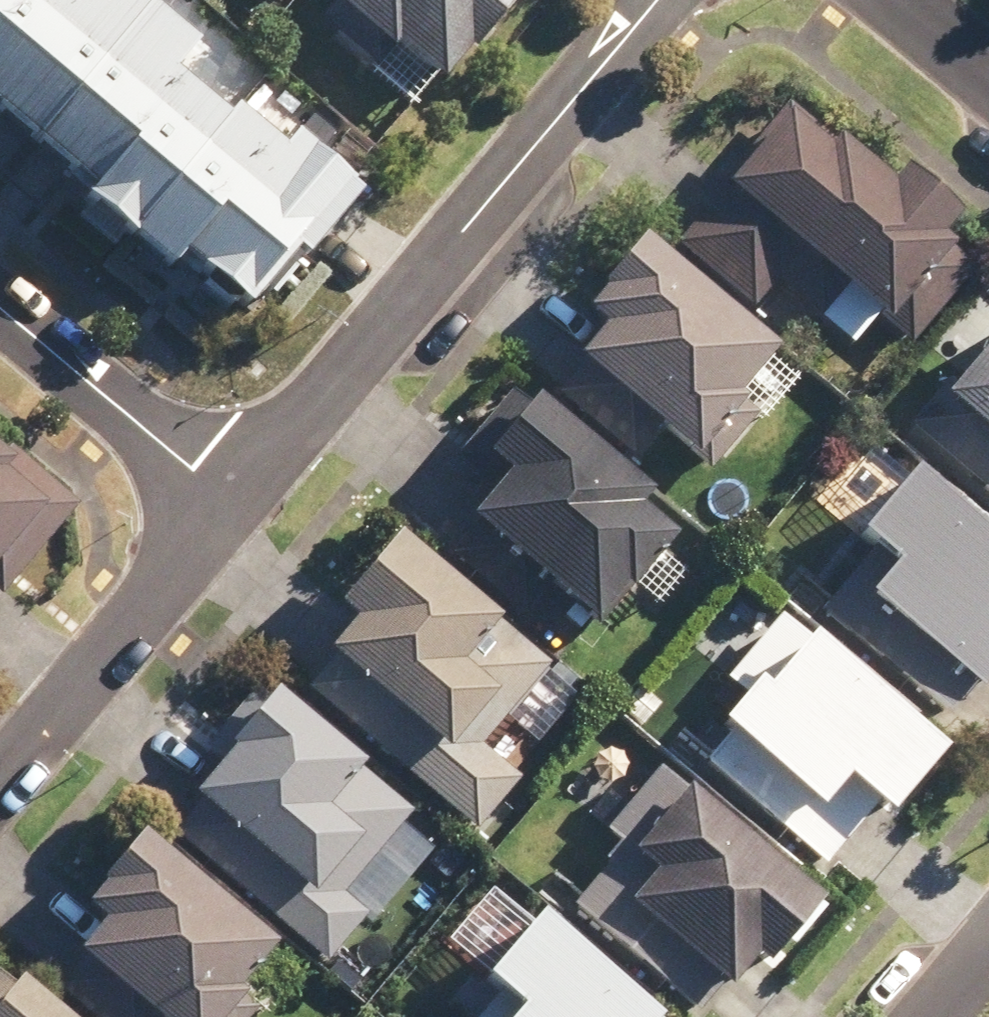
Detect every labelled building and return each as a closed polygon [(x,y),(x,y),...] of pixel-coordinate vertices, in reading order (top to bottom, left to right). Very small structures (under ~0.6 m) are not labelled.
[(49,219),(59,208),(110,252),(120,241),(219,328),(237,307),(232,303),(268,262),(285,278),(354,199),(283,138),(268,156),(217,112),(204,126),(160,88),(185,59),(117,0),(59,0),(56,4),(52,0),(0,0),(0,176),(49,219)] [(271,13),(281,0),(254,0),(271,13)] [(500,0),(329,0),(306,26),(403,111),(500,0)] [(874,195),(776,110),(705,192),(709,195),(669,242),(747,309),(769,284),(847,351),(862,333),(870,340),(939,260),(924,247),(939,229),(885,183),(874,195)] [(790,385),(623,249),(565,320),(581,333),(555,366),(568,377),(545,406),(622,469),(645,441),(680,470),(732,406),(757,426),(790,385)] [(903,431),(988,500),(988,324),(903,431)] [(635,503),(500,397),(448,464),(481,490),(453,524),(462,531),(439,560),(516,621),(535,598),(584,637),(619,593),(655,622),(691,576),(621,521),(635,503)] [(31,522),(49,539),(68,517),(0,454),(0,556),(31,522)] [(889,481),(835,551),(852,564),(813,616),(951,722),(988,673),(988,630),(983,626),(988,618),(988,557),(889,481)] [(318,670),(295,696),(464,841),(514,783),(456,733),(480,705),(497,720),(539,670),(485,623),(478,631),(375,543),(314,614),(332,629),(306,660),(318,670)] [(800,656),(763,624),(714,680),(729,693),(690,738),(707,753),(694,768),(811,869),(862,810),(877,824),(923,771),(795,661),(800,656)] [(179,819),(164,835),(316,968),(357,921),(315,884),(348,847),(367,864),(405,820),(260,693),(204,757),(211,764),(170,811),(179,819)] [(615,747),(568,801),(615,843),(570,894),(550,877),(533,896),(671,1016),(693,1016),(735,969),(749,980),(806,916),(615,747)] [(123,845),(63,919),(80,933),(50,970),(63,981),(46,1001),(66,1016),(219,1016),(227,1007),(221,1002),(259,955),(123,845)] [(479,897),(446,939),(485,970),(462,999),(477,1011),(472,1016),(618,1016),(521,941),(526,934),(479,897)] [(0,988),(0,1016),(35,1016),(0,988)]
